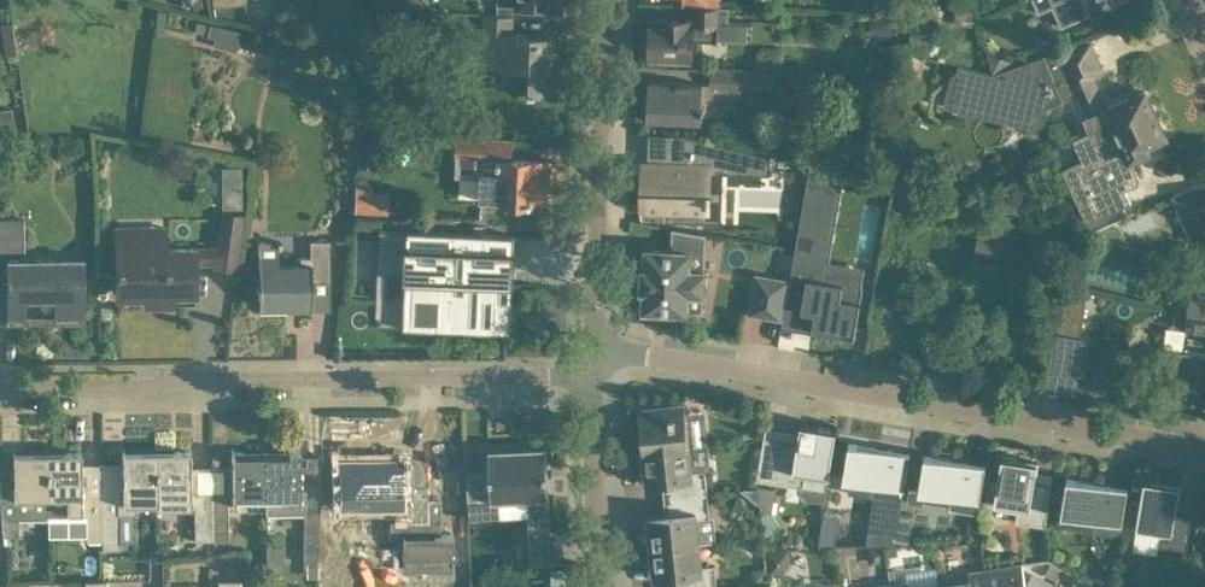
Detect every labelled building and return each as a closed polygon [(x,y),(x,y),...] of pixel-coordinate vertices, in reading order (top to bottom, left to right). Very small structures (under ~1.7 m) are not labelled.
[(1110,0),(1112,4),(1121,0),(1034,0),(1039,10),(1053,4),(1063,25),(1090,13),(1087,4),(1090,3),(1096,6),(1110,0)] [(956,1),(954,23),(973,25),(975,13),(972,13),(973,3),(956,1)] [(703,39),(718,39),(719,6),(695,5),(694,18),(659,17),(659,24),(652,23),(650,56),(675,57),(675,61),(692,62),(692,57),(703,57),(703,39)] [(513,32),(514,14),(485,13),(484,49),(503,50),(502,66),(531,67),(530,92),(552,92),(554,34),(513,32)] [(240,29),(208,22),(196,20),(194,30),(206,32),(205,35),(213,37),(211,44),(236,50),(240,29)] [(748,37),(748,20),(722,20),(722,37),(748,37)] [(396,40),(391,55),(402,58),(407,43),(396,40)] [(943,105),(971,112),(1029,126),(1032,114),(1076,94),(1092,129),(1076,137),(1073,138),(1082,159),(1083,160),(1066,167),(1063,168),(1087,222),(1124,205),(1131,201),(1126,189),(1128,188),(1138,184),(1139,182),(1139,180),(1138,177),(1140,177),(1130,156),(1147,149),(1144,142),(1165,133),(1146,89),(1107,105),(1097,83),(1094,84),(1091,76),(1104,70),(1091,41),(1069,51),(1062,54),(1059,49),(1019,63),(993,72),(991,73),(982,71),(959,65),(958,69),(951,74),(943,105)] [(993,72),(1019,63),(986,48),(993,72)] [(712,87),(774,90),(775,72),(712,69),(712,87)] [(648,118),(672,119),(702,120),(702,110),(704,110),(704,103),(702,103),(703,83),(649,80),(648,118)] [(393,98),(378,95),(375,115),(390,117),(393,98)] [(704,218),(706,165),(755,167),(755,162),(771,163),(771,155),(682,133),(673,133),(672,164),(657,163),(656,175),(646,175),(645,206),(669,207),(669,217),(676,217),(676,221),(696,222),(697,218),(704,218)] [(388,134),(374,136),(377,154),(390,152),(388,134)] [(504,199),(509,199),(533,201),(533,197),(547,198),(549,160),(511,158),(511,140),(487,139),(457,138),(456,155),(457,155),(455,175),(483,176),(483,198),(504,198),(504,199)] [(810,167),(788,296),(804,297),(800,320),(814,322),(813,327),(835,331),(855,335),(856,329),(863,285),(862,284),(861,285),(823,279),(825,265),(825,261),(830,261),(830,260),(842,191),(838,190),(830,189),(833,172),(833,171),(810,164),(810,167)] [(240,175),(240,166),(223,166),(223,176),(240,175)] [(1183,191),(1172,196),(1190,242),(1204,235),(1204,182),(1183,191)] [(372,189),(372,188),(356,187),(355,211),(370,211),(372,189)] [(974,260),(982,261),(995,264),(999,264),(1004,236),(1007,217),(1008,214),(983,209),(975,256),(974,260)] [(165,239),(117,239),(117,247),(117,249),(117,273),(122,273),(122,293),(146,293),(147,302),(174,301),(174,288),(193,288),(193,301),(194,301),(194,261),(216,261),(216,264),(234,267),(237,267),(241,243),(245,214),(224,211),(218,247),(194,247),(166,247),(165,247),(165,239)] [(84,285),(83,258),(24,259),(23,217),(0,218),(0,254),(6,254),(7,322),(26,322),(25,287),(54,286),(54,322),(84,322),(84,285)] [(380,227),(378,267),(405,268),(405,279),(406,279),(442,280),(440,328),(511,332),(513,284),(515,249),(515,234),(408,228),(380,227)] [(707,232),(675,227),(674,249),(647,248),(646,268),(643,268),(642,288),(645,289),(644,309),(687,311),(688,292),(704,292),(707,232)] [(301,256),(301,264),(276,264),(276,256),(257,257),(256,257),(256,288),(259,288),(259,310),(260,310),(260,309),(288,308),(288,297),(297,297),(297,301),(311,301),(311,309),(312,309),(312,280),(330,281),(330,256),(330,239),(308,240),(309,256),(301,256)] [(1128,245),(1125,244),(1122,258),(1134,261),(1138,247),(1128,245)] [(757,273),(750,312),(782,317),(782,315),(784,316),(790,280),(788,280),(788,279),(757,273)] [(1065,286),(1058,330),(1081,333),(1088,289),(1065,286)] [(1187,308),(1190,308),(1204,310),(1204,290),(1189,288),(1187,308)] [(1187,308),(1176,306),(1173,325),(1204,329),(1204,310),(1190,308),(1187,308)] [(1084,336),(1056,332),(1050,368),(1078,373),(1084,336)] [(1168,347),(1165,363),(1191,367),(1189,378),(1204,380),(1204,353),(1168,347)] [(640,417),(644,451),(690,447),(685,403),(647,407),(647,409),(650,408),(651,415),(640,417)] [(799,439),(782,436),(775,481),(801,485),(801,491),(808,499),(825,501),(829,476),(837,427),(802,421),(799,439)] [(767,434),(768,426),(767,426),(758,478),(775,481),(782,436),(767,434)] [(850,441),(844,477),(850,478),(848,491),(874,495),(870,518),(866,543),(895,543),(899,522),(905,487),(910,459),(911,451),(894,449),(850,441)] [(533,562),(532,562),(531,534),(551,533),(547,444),(490,447),(491,468),(465,469),(467,518),(469,518),(468,510),(494,508),(494,500),(528,498),(531,563),(533,562)] [(692,470),(690,447),(644,451),(644,454),(640,454),(642,471),(646,471),(647,483),(663,481),(665,497),(708,492),(705,469),(692,470)] [(303,502),(303,536),(302,561),(319,561),(319,537),(320,537),(322,511),(322,487),(300,487),(300,448),(289,448),(288,450),(264,450),(265,501),(298,500),(298,502),(303,502)] [(101,472),(100,472),(101,539),(118,539),(118,513),(136,513),(136,503),(156,503),(156,506),(157,506),(156,450),(123,450),(123,469),(103,468),(103,462),(101,463),(101,472)] [(156,450),(157,506),(194,505),(194,539),(211,538),(211,489),(197,490),(197,469),(190,469),(190,450),(156,450)] [(223,489),(211,489),(211,538),(228,538),(227,503),(235,503),(235,502),(265,501),(264,450),(232,450),(232,468),(223,469),(223,489)] [(3,534),(18,534),(17,518),(46,517),(45,451),(14,451),(14,471),(0,471),(0,488),(3,534)] [(81,451),(45,451),(46,517),(82,516),(82,504),(85,504),(86,540),(101,539),(100,472),(81,472),(81,451)] [(925,454),(919,489),(910,487),(908,501),(923,504),(925,490),(952,495),(950,508),(979,512),(985,471),(987,463),(970,461),(925,454)] [(1017,520),(1045,525),(1053,472),(1052,472),(1051,480),(1035,477),(1038,460),(1003,454),(995,503),(1019,507),(1017,520)] [(383,459),(341,459),(341,483),(341,502),(367,502),(395,502),(395,521),(389,521),(389,538),(402,538),(402,559),(450,558),(449,535),(440,535),(440,523),(440,499),(428,499),(428,488),(401,488),(401,459),(383,459)] [(1093,531),(1121,535),(1127,494),(1129,486),(1112,484),(1067,477),(1062,512),(1095,517),(1093,531)] [(1145,477),(1137,526),(1161,530),(1159,543),(1187,548),(1196,495),(1194,495),(1193,503),(1178,500),(1181,483),(1145,477)] [(760,503),(760,510),(773,512),(777,488),(757,485),(758,488),(760,503)] [(760,503),(758,488),(741,489),(760,503)] [(651,543),(652,546),(700,541),(697,518),(710,516),(708,492),(665,497),(666,513),(648,515),(650,529),(647,529),(648,544),(651,543)] [(1194,547),(1204,549),(1204,526),(1197,524),(1194,547)] [(674,586),(718,586),(715,563),(702,565),(700,541),(652,546),(652,549),(649,549),(650,564),(654,564),(655,578),(673,576),(674,586)] [(283,575),(283,544),(266,544),(266,576),(283,575)] [(869,556),(875,562),(885,561),(884,546),(868,547),(869,556)] [(783,570),(790,563),(789,549),(768,551),(770,571),(783,570)] [(1026,583),(1023,562),(1000,566),(986,568),(988,586),(1034,586),(1026,583)] [(1052,563),(1047,572),(1057,577),(1061,569),(1052,563)] [(766,566),(757,567),(752,574),(753,583),(768,582),(766,566)] [(986,568),(969,571),(970,578),(940,583),(940,586),(988,586),(986,568)] [(1094,583),(1103,586),(1108,586),(1111,575),(1094,583)] [(219,584),(219,586),(240,586),(240,578),(218,579),(219,584)]
